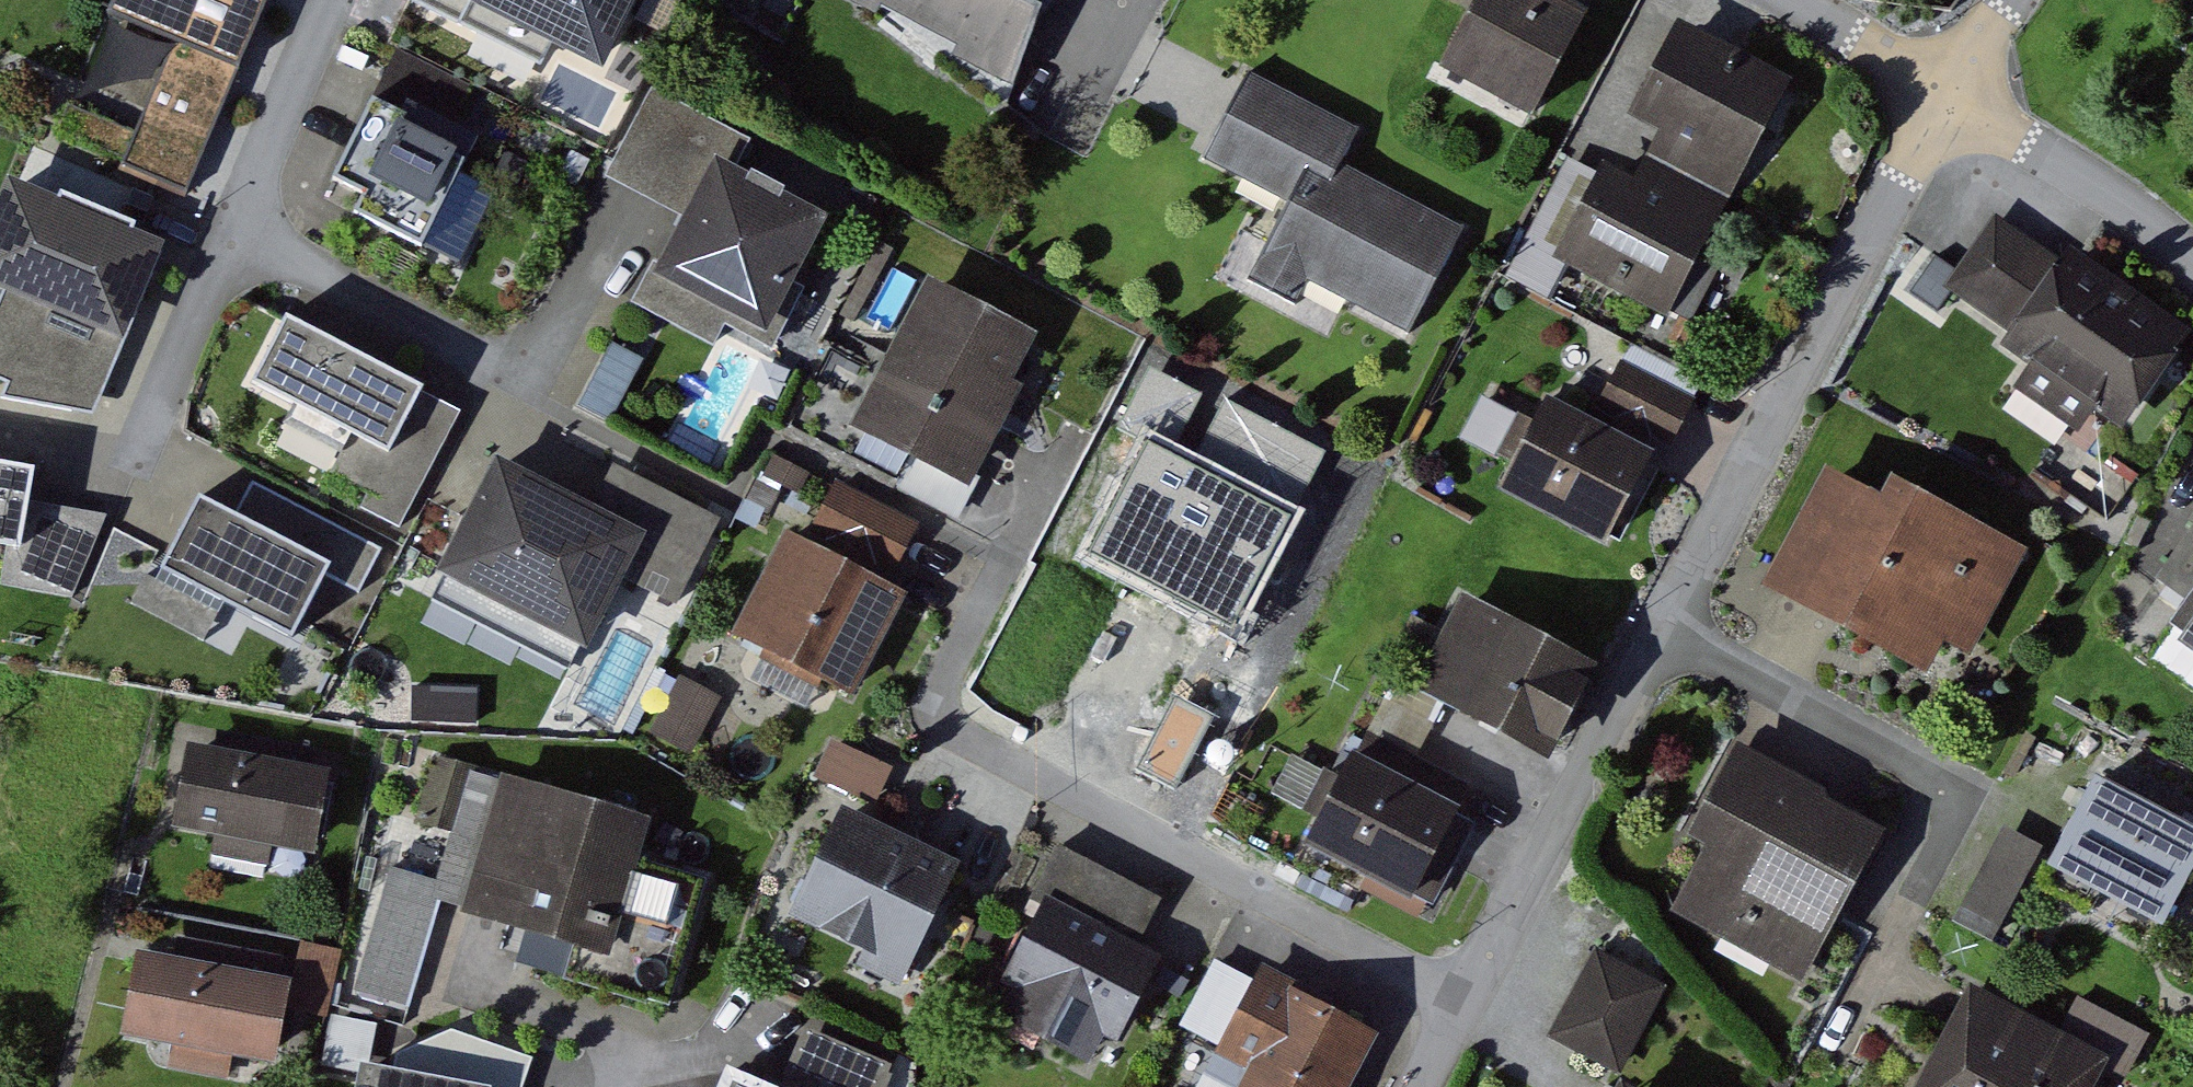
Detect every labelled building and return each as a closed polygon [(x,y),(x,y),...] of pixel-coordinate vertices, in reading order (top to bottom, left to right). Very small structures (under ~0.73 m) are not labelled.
[(122,16),(183,42),(146,128),(81,100),(68,129),(197,185),(278,0),(129,0),(122,16)] [(620,66),(653,0),(486,0),(620,66)] [(1020,83),(1068,0),(874,0),(1020,83)] [(1463,59),(1554,106),(1604,9),(1587,0),(1493,0),(1463,59)] [(1649,108),(1677,123),(1661,154),(1745,197),(1805,78),(1693,21),(1649,108)] [(387,93),(348,175),(378,190),(367,212),(444,248),(513,103),(437,67),(418,108),(387,93)] [(1389,130),(1274,71),(1227,161),(1310,203),(1281,259),(1425,334),(1481,226),(1369,168),(1389,130)] [(619,177),(695,215),(720,167),(747,181),(768,139),(664,87),(619,177)] [(1622,159),(1573,255),(1686,312),(1745,197),(1661,154),(1652,174),(1622,159)] [(747,181),(720,167),(695,215),(664,277),(780,334),(835,225),(747,181)] [(15,173),(0,208),(0,286),(17,294),(134,344),(178,244),(15,173)] [(2017,216),(1962,296),(2150,426),(2192,364),(2192,339),(2017,216)] [(1054,326),(951,275),(878,423),(981,474),(1054,326)] [(134,344),(17,294),(0,332),(0,371),(19,379),(11,396),(107,408),(134,344)] [(298,316),(265,381),(364,431),(406,452),(439,386),(298,316)] [(611,415),(644,357),(615,341),(581,398),(611,415)] [(1708,395),(1634,359),(1610,407),(1684,443),(1708,395)] [(475,404),(439,386),(406,452),(364,431),(343,472),(379,490),(372,503),(415,525),(475,404)] [(1676,446),(1563,391),(1516,486),(1630,541),(1676,446)] [(293,409),(283,433),(338,457),(348,434),(293,409)] [(0,455),(0,562),(17,565),(33,567),(43,498),(48,462),(0,455)] [(1974,684),(2045,553),(1866,455),(1794,585),(1974,684)] [(627,461),(602,513),(650,536),(635,567),(697,597),(737,515),(627,461)] [(602,513),(506,466),(450,582),(594,651),(635,567),(650,536),(602,513)] [(872,692),(928,583),(908,572),(931,527),(832,476),(752,631),(872,692)] [(213,496),(176,571),(308,635),(340,571),(375,588),(396,545),(265,481),(249,513),(213,496)] [(117,510),(43,498),(33,567),(17,565),(14,584),(84,594),(117,510)] [(2152,574),(2192,606),(2192,520),(2152,574)] [(1578,635),(1477,581),(1426,677),(1527,731),(1578,635)] [(2172,645),(2192,661),(2192,618),(2172,645)] [(731,691),(693,672),(664,730),(702,749),(731,691)] [(230,725),(227,743),(203,738),(187,822),(226,830),(223,849),(284,861),(287,841),(332,850),(348,766),(321,761),(325,743),(230,725)] [(903,765),(844,738),(829,771),(888,798),(903,765)] [(1498,802),(1383,738),(1328,837),(1443,900),(1498,802)] [(1906,833),(1760,755),(1679,907),(1824,985),(1906,833)] [(2192,894),(2192,812),(2118,773),(2072,861),(2180,918),(2192,894)] [(669,820),(522,776),(483,905),(630,950),(669,820)] [(984,864),(868,800),(803,918),(919,982),(984,864)] [(2053,841),(2017,822),(1974,905),(2010,923),(2053,841)] [(1181,891),(1085,842),(1009,989),(1106,1039),(1181,891)] [(479,888),(403,867),(368,987),(444,1009),(479,888)] [(189,952),(155,945),(139,1028),(189,1038),(185,1060),(251,1073),(256,1050),(287,1056),(297,1004),(339,1012),(351,948),(310,940),(307,954),(193,932),(189,952)] [(1690,980),(1620,941),(1570,1032),(1639,1071),(1690,980)] [(1263,960),(1204,1068),(1239,1086),(1354,1086),(1386,1028),(1263,960)] [(2124,1069),(2137,1076),(2160,1031),(2093,996),(2077,1028),(1989,983),(1934,1086),(2115,1086),(2124,1069)] [(744,1060),(733,1086),(898,1086),(909,1062),(818,1024),(793,1081),(744,1060)] [(546,1053),(463,1026),(391,1061),(376,1058),(371,1086),(534,1086),(546,1053)] [(1642,1077),(1636,1086),(1661,1086),(1642,1077)]
